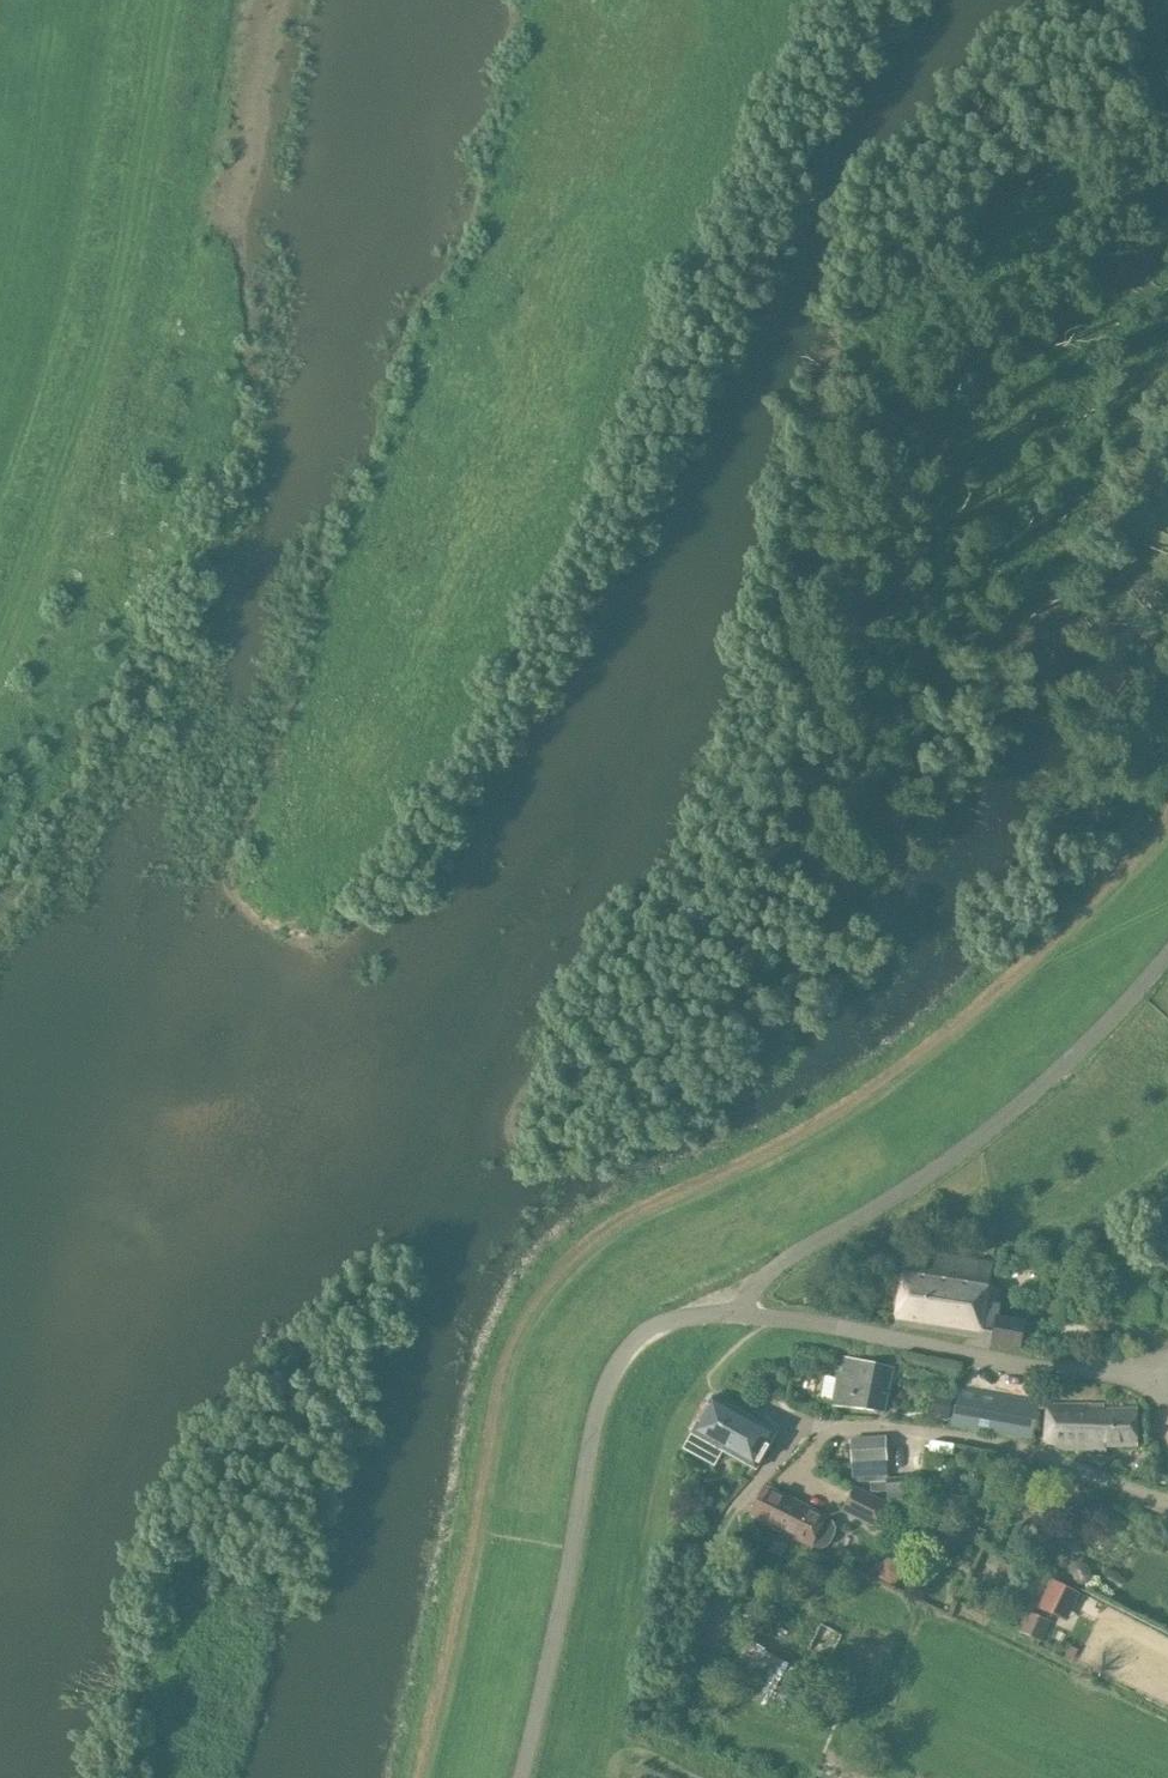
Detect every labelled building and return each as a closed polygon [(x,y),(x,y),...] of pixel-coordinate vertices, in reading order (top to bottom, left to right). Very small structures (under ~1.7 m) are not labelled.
[(994,1264),(936,1255),(934,1272),(907,1268),(898,1324),(993,1340),(993,1343),(1023,1348),(1027,1322),(997,1317),(1001,1292),(989,1290),(994,1264)] [(893,1367),(842,1358),(839,1377),(826,1375),(822,1399),(835,1401),(834,1404),(886,1413),(893,1367)] [(1041,1400),(961,1386),(952,1427),(1035,1442),(1041,1400)] [(934,1416),(949,1419),(954,1396),(939,1393),(934,1416)] [(778,1433),(713,1396),(684,1449),(716,1467),(725,1451),(758,1470),(778,1433)] [(1105,1405),(1062,1404),(1061,1450),(1106,1451),(1106,1446),(1138,1447),(1138,1409),(1106,1408),(1105,1405)] [(890,1477),(887,1436),(852,1438),(854,1482),(871,1481),(872,1492),(889,1491),(889,1500),(918,1498),(922,1475),(890,1477)] [(888,1501),(856,1485),(843,1510),(875,1527),(888,1501)] [(827,1518),(828,1517),(773,1489),(758,1519),(813,1547),(814,1544),(821,1548),(827,1547),(832,1542),(836,1533),(837,1528),(835,1522),(827,1518)] [(947,1528),(951,1518),(935,1510),(931,1521),(947,1528)] [(769,1550),(782,1556),(789,1544),(775,1537),(769,1550)] [(957,1566),(963,1565),(965,1560),(964,1554),(959,1552),(953,1553),(950,1558),(952,1564),(957,1566)] [(1081,1560),(1076,1563),(1074,1568),(1079,1579),(1085,1580),(1090,1578),(1093,1573),(1088,1562),(1081,1560)] [(1014,1576),(1017,1568),(1002,1563),(999,1571),(1014,1576)] [(1054,1578),(1040,1606),(1055,1613),(1068,1585),(1054,1578)] [(990,1613),(995,1599),(980,1593),(975,1607),(990,1613)] [(1029,1610),(1024,1621),(1020,1629),(1045,1641),(1054,1622),(1029,1610)] [(819,1622),(806,1655),(880,1685),(900,1634),(856,1617),(849,1633),(819,1622)] [(1073,1662),(1078,1649),(1070,1645),(1064,1658),(1073,1662)] [(814,1777),(832,1777),(833,1777),(818,1770),(814,1777)]
